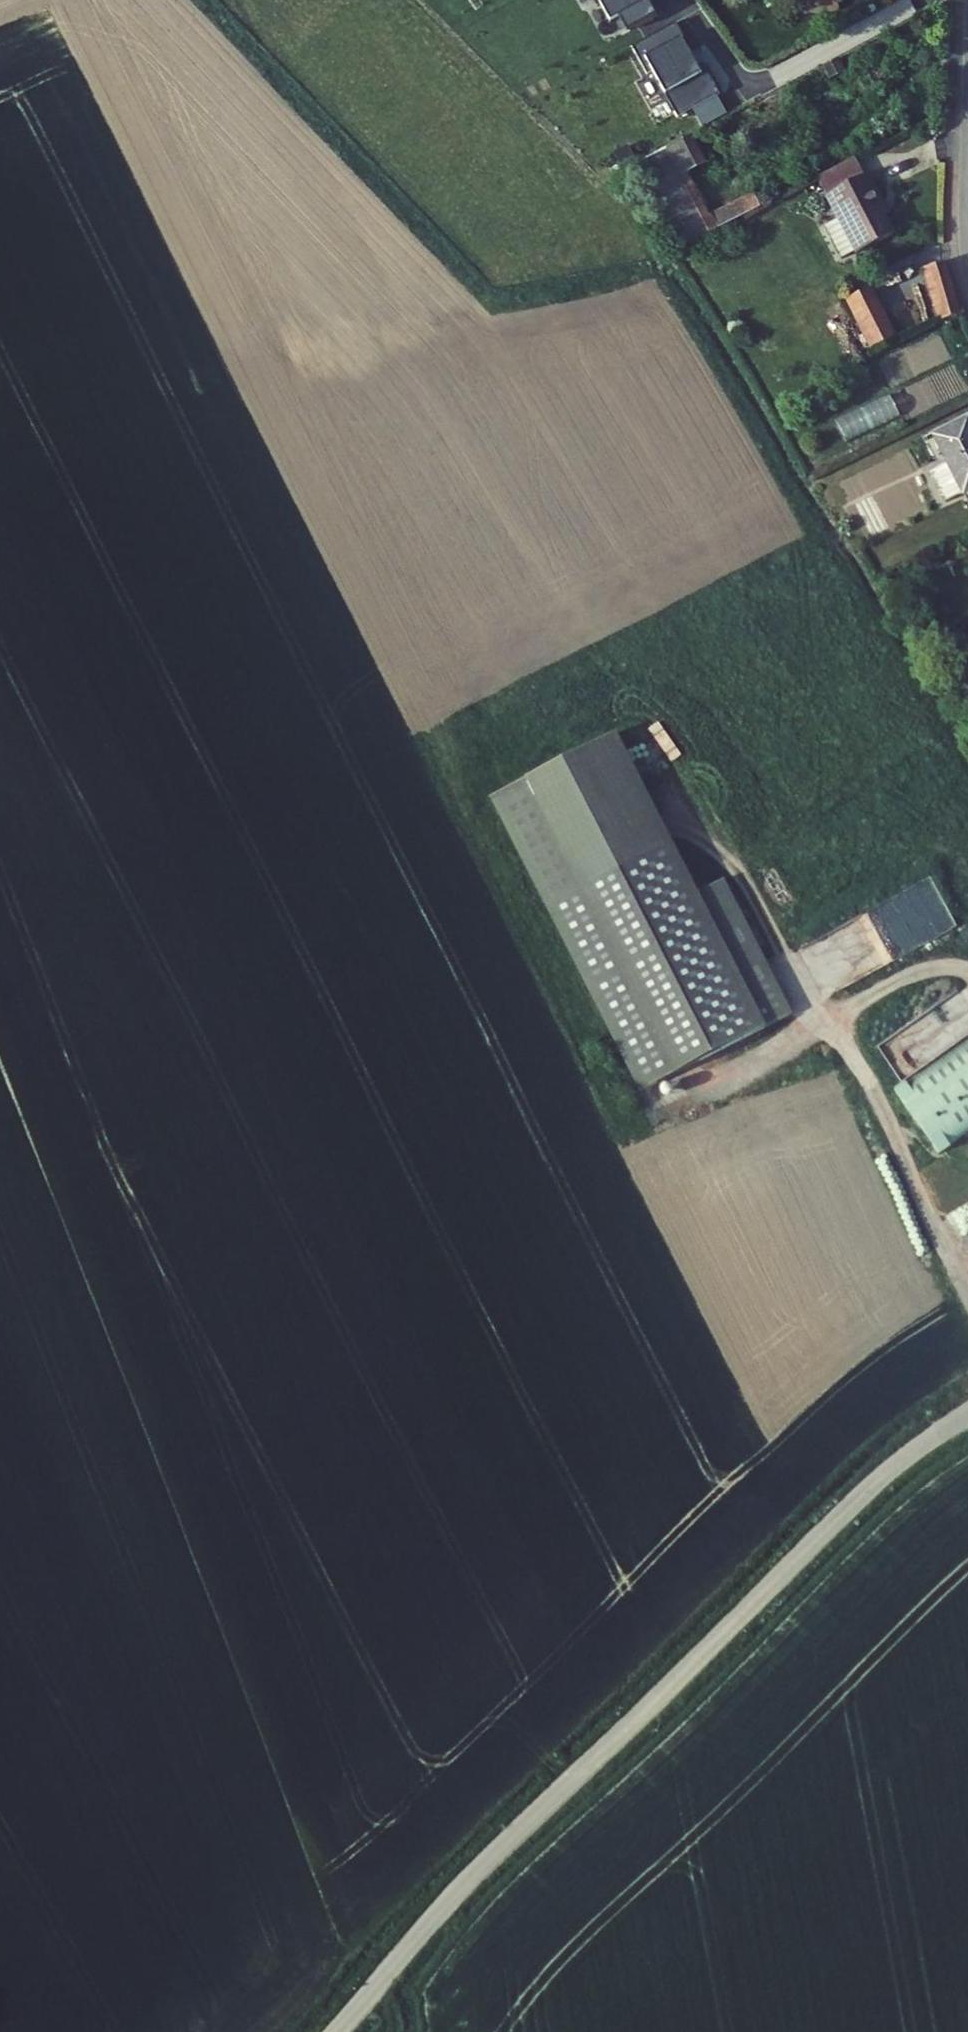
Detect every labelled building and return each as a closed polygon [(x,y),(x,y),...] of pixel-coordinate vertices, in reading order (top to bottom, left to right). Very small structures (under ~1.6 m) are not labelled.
[(702,14),(693,19),(701,34),(688,41),(695,54),(711,45),(717,42),(702,14)] [(719,60),(711,45),(695,54),(688,41),(701,34),(693,19),(658,38),(673,66),(678,63),(703,109),(745,86),(728,55),(719,60)] [(711,131),(655,160),(698,241),(732,224),(702,167),(724,156),(711,131)] [(877,241),(879,243),(916,223),(902,193),(907,190),(892,162),(848,184),(860,208),(846,215),(863,248),(877,241)] [(925,274),(953,322),(967,314),(940,265),(925,274)] [(877,297),(901,341),(918,332),(895,287),(877,297)] [(939,329),(922,336),(934,365),(951,358),(939,329)] [(891,398),(834,416),(842,440),(899,422),(891,398)] [(959,418),(967,438),(967,414),(959,418)] [(967,485),(967,447),(953,454),(966,485),(967,485)] [(618,733),(494,797),(645,1090),(795,1012),(727,880),(701,894),(618,733)] [(878,1046),(898,1077),(967,1032),(947,1001),(878,1046)] [(894,1085),(934,1148),(967,1127),(967,1038),(894,1085)]
